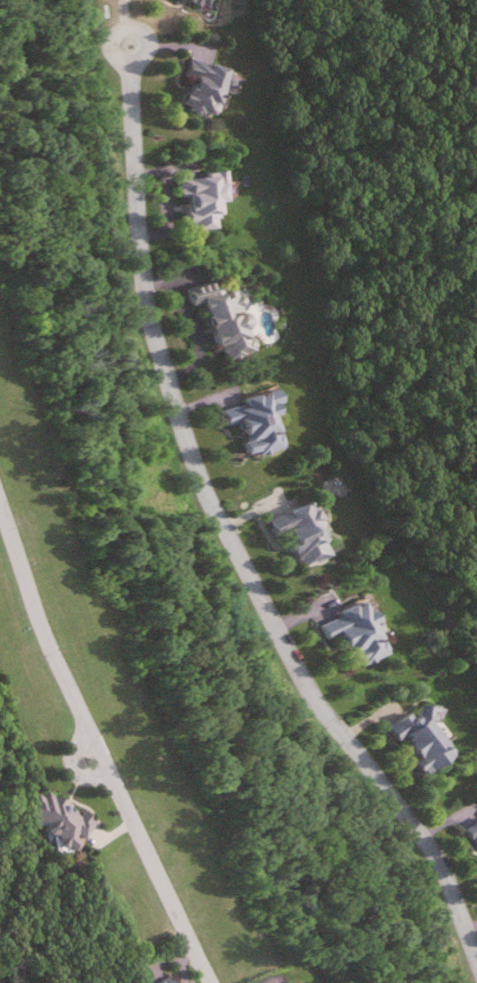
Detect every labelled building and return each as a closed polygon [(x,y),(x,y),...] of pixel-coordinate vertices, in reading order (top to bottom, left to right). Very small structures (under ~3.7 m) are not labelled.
[(203,9),(207,0),(183,0),(203,9)] [(182,77),(187,79),(181,106),(214,113),(224,67),(186,59),(182,77)] [(221,172),(181,174),(184,229),(224,226),(221,172)] [(187,288),(191,306),(205,302),(219,360),(251,352),(235,287),(218,291),(215,281),(187,288)] [(225,401),(228,425),(243,423),(248,454),(284,449),(275,393),(225,401)] [(333,553),(312,501),(270,518),(276,534),(285,531),(299,566),(333,553)] [(388,651),(363,598),(337,610),(339,615),(321,624),(329,640),(340,635),(355,667),(388,651)] [(451,757),(423,706),(386,726),(395,742),(402,738),(422,774),(451,757)] [(27,817),(48,824),(45,833),(58,837),(55,846),(80,854),(85,838),(93,841),(102,812),(35,792),(27,817)] [(475,844),(476,843),(476,821),(466,827),(475,844)]
